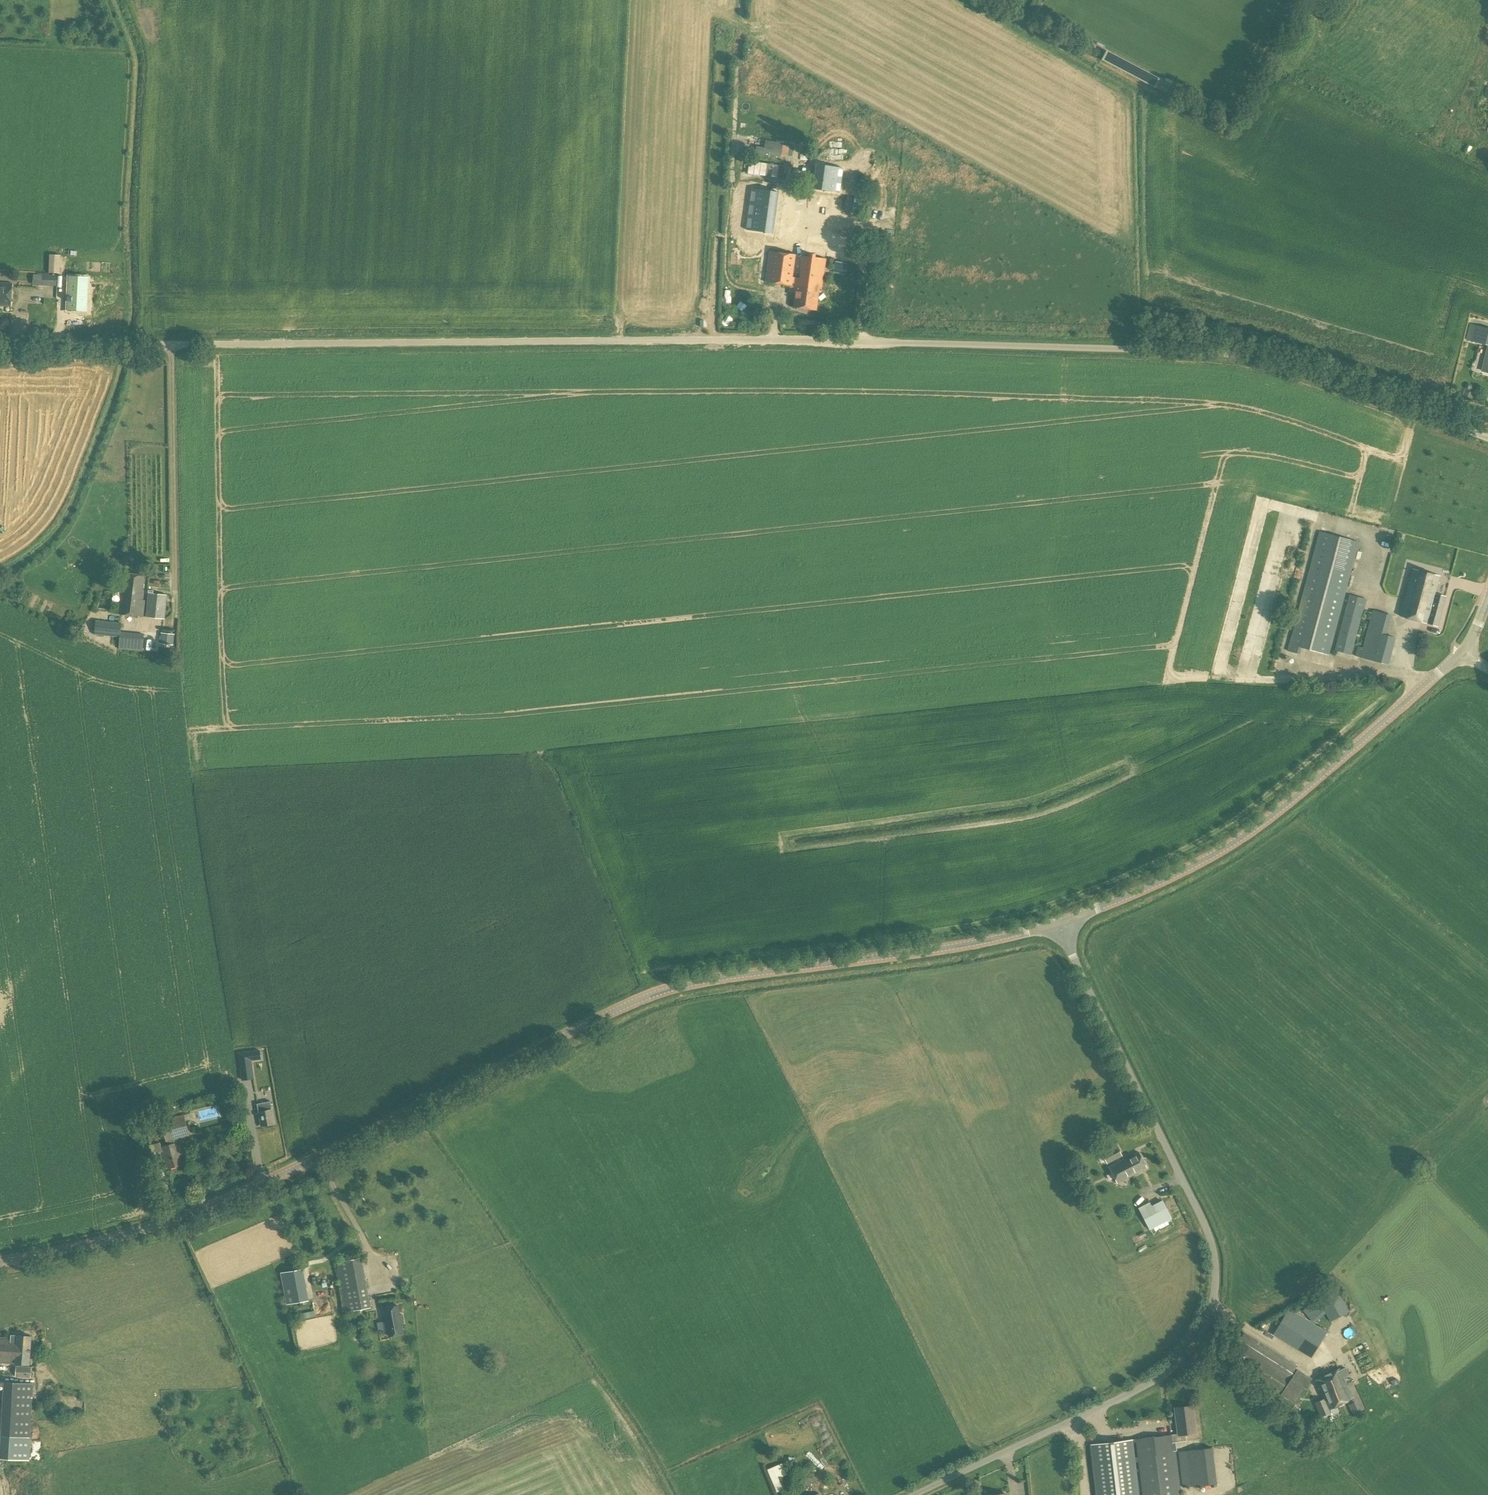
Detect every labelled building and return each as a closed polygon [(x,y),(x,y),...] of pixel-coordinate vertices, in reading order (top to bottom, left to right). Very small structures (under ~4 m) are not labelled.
[(1466,6),(1462,15),(1479,23),(1483,14),(1466,6)] [(1462,15),(1458,25),(1475,33),(1479,23),(1462,15)] [(1458,25),(1453,34),(1471,42),(1475,33),(1458,25)] [(1453,34),(1449,43),(1466,51),(1471,42),(1453,34)] [(1449,43),(1445,53),(1462,61),(1466,51),(1449,43)] [(837,180),(839,168),(818,165),(817,177),(837,180)] [(836,192),(837,180),(817,177),(815,189),(836,192)] [(775,206),(777,192),(757,189),(755,203),(775,206)] [(833,231),(837,203),(817,200),(813,228),(833,231)] [(774,220),(775,206),(755,203),(753,217),(774,220)] [(772,233),(774,220),(753,217),(751,231),(772,233)] [(821,289),(825,259),(769,251),(765,281),(796,286),(794,306),(815,309),(818,288),(821,289)] [(48,286),(49,275),(33,274),(33,285),(48,286)] [(69,280),(68,309),(86,309),(87,281),(69,280)] [(1,305),(11,306),(12,283),(0,283),(0,305),(1,305)] [(1470,324),(1466,340),(1487,345),(1481,371),(1487,373),(1487,328),(1470,324)] [(1328,655),(1359,542),(1318,531),(1288,644),(1289,644),(1287,651),(1299,654),(1300,647),(1328,655)] [(1437,626),(1445,596),(1434,593),(1439,576),(1412,569),(1399,616),(1437,626)] [(142,600),(145,576),(123,573),(119,613),(142,616),(144,600),(142,600)] [(164,618),(166,595),(148,593),(145,616),(164,618)] [(1351,654),(1365,599),(1349,594),(1334,650),(1351,654)] [(1388,664),(1395,637),(1385,635),(1390,615),(1372,610),(1363,647),(1357,646),(1355,656),(1388,664)] [(144,634),(120,630),(121,623),(96,620),(94,633),(120,636),(118,649),(142,651),(144,634)] [(174,634),(161,633),(160,643),(173,644),(174,634)] [(241,1067),(253,1065),(251,1049),(239,1050),(241,1067)] [(270,1101),(256,1103),(261,1125),(274,1123),(270,1101)] [(190,1135),(183,1114),(160,1121),(166,1142),(190,1135)] [(166,1160),(169,1168),(182,1164),(175,1143),(162,1147),(165,1157),(164,1157),(165,1161),(166,1160)] [(1107,1163),(1122,1156),(1117,1145),(1101,1153),(1107,1163)] [(1115,1183),(1145,1168),(1137,1153),(1107,1167),(1115,1183)] [(1170,1219),(1161,1201),(1150,1206),(1148,1202),(1138,1208),(1148,1229),(1170,1219)] [(346,1311),(370,1307),(360,1257),(336,1262),(346,1311)] [(287,1304),(309,1300),(302,1268),(281,1273),(287,1304)] [(1330,1321),(1349,1311),(1335,1286),(1317,1296),(1330,1321)] [(399,1314),(397,1305),(383,1308),(388,1336),(403,1333),(401,1322),(403,1322),(402,1314),(399,1314)] [(1311,1357),(1327,1332),(1288,1308),(1272,1334),(1311,1357)] [(1295,1404),(1312,1378),(1297,1369),(1298,1366),(1251,1336),(1245,1333),(1235,1347),(1261,1364),(1254,1374),(1276,1388),(1274,1391),(1279,1394),(1280,1392),(1281,1393),(1280,1395),(1295,1404)] [(31,1337),(10,1335),(10,1338),(0,1338),(0,1362),(29,1364),(31,1337)] [(31,1377),(32,1366),(16,1365),(15,1376),(31,1377)] [(1321,1416),(1329,1412),(1328,1409),(1352,1397),(1343,1377),(1348,1375),(1345,1368),(1315,1381),(1323,1399),(1315,1402),(1321,1416)] [(1,1436),(31,1437),(31,1382),(1,1381),(1,1436)] [(1177,1435),(1185,1434),(1195,1432),(1192,1406),(1174,1408),(1177,1434),(1177,1435)] [(1293,1420),(1300,1410),(1293,1406),(1287,1416),(1293,1420)] [(1358,1407),(1350,1411),(1353,1417),(1361,1413),(1358,1407)] [(1307,1427),(1315,1422),(1308,1411),(1300,1417),(1307,1427)] [(1175,1442),(1186,1441),(1185,1434),(1177,1435),(1177,1434),(1090,1445),(1096,1494),(1139,1494),(1135,1462),(1138,1461),(1142,1494),(1181,1494),(1175,1450),(1176,1450),(1175,1442)] [(1182,1487),(1216,1483),(1211,1448),(1178,1452),(1182,1487)] [(810,1486),(812,1478),(805,1476),(807,1470),(801,1469),(797,1482),(810,1486)] [(781,1490),(787,1487),(782,1475),(777,1478),(781,1490)]
